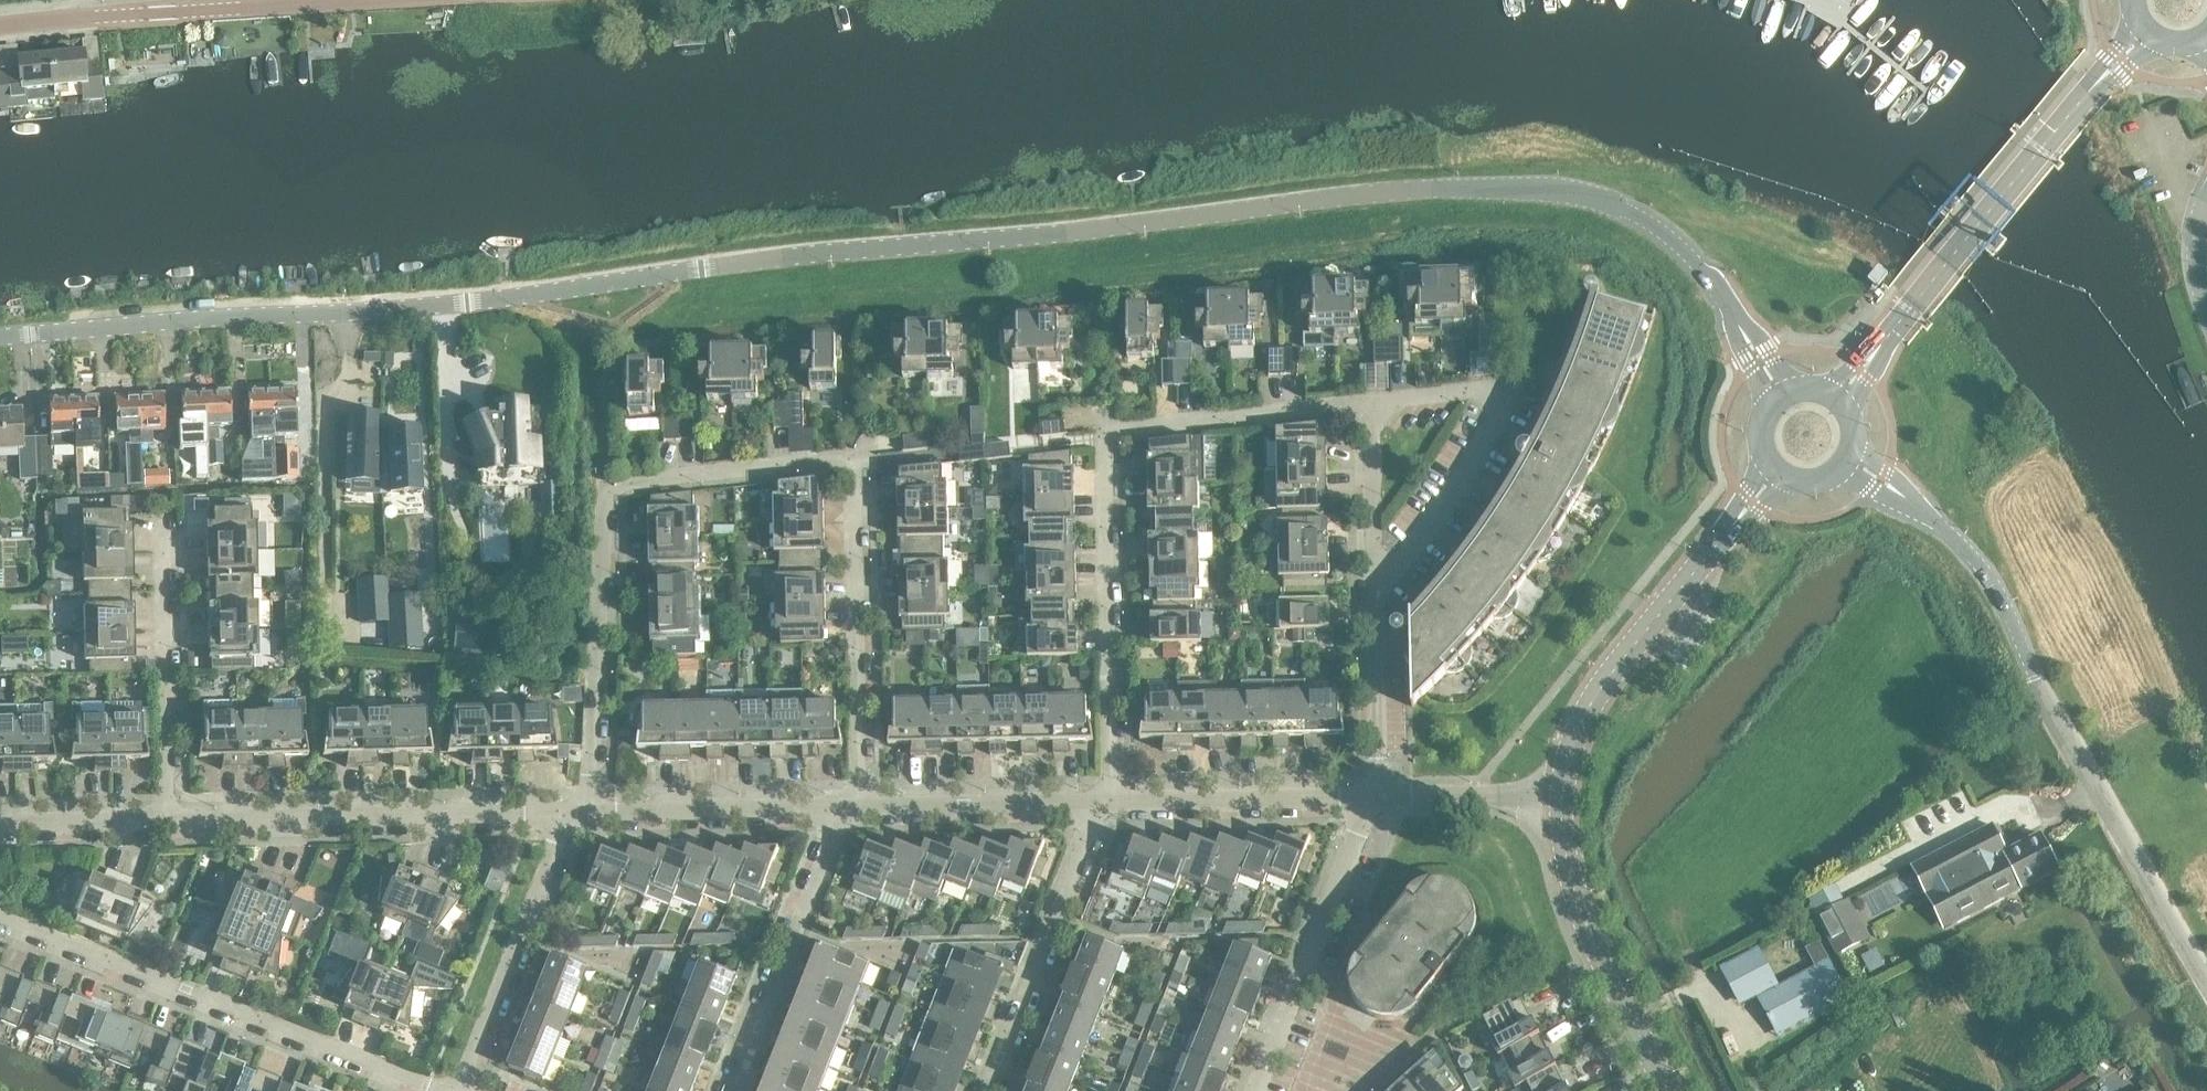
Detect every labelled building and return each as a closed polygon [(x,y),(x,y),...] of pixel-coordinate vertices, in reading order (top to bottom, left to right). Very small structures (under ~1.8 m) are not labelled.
[(229,47),(233,42),(232,36),(228,32),(221,33),(218,38),(218,44),(223,48),(229,47)] [(50,56),(54,96),(57,96),(56,89),(81,87),(82,101),(101,100),(98,65),(84,66),(83,53),(50,56)] [(50,96),(54,96),(50,56),(17,59),(18,72),(5,73),(8,108),(26,107),(25,92),(50,90),(50,96)] [(8,108),(5,73),(0,74),(0,109),(8,108)] [(1879,267),(1870,278),(1879,286),(1889,275),(1879,267)] [(1441,330),(1442,330),(1440,274),(1419,275),(1419,277),(1409,277),(1409,294),(1409,308),(1416,308),(1416,326),(1441,325),(1441,330)] [(1440,274),(1442,330),(1442,325),(1466,325),(1466,307),(1473,307),(1473,293),(1471,293),(1471,276),(1462,277),(1462,274),(1440,274)] [(1335,283),(1336,339),(1336,334),(1361,333),(1360,315),(1367,315),(1367,302),(1366,302),(1366,285),(1356,285),(1356,282),(1335,283)] [(1310,316),(1311,334),(1310,343),(1335,343),(1335,283),(1314,283),(1314,285),(1302,285),(1302,306),(1303,306),(1303,316),(1310,316)] [(1229,352),(1230,352),(1229,296),(1208,296),(1208,298),(1195,298),(1195,319),(1197,319),(1198,329),(1205,329),(1205,347),(1229,347),(1229,352)] [(1229,296),(1230,352),(1231,352),(1231,347),(1255,346),(1255,328),(1261,328),(1261,315),(1260,315),(1260,298),(1250,298),(1250,296),(1229,296)] [(1520,459),(1521,460),(1529,464),(1521,478),(1513,492),(1504,506),(1490,527),(1478,544),(1466,561),(1451,580),(1437,596),(1423,612),(1415,621),(1412,624),(1410,624),(1411,657),(1413,657),(1418,662),(1413,668),(1411,668),(1412,707),(1414,707),(1414,705),(1447,672),(1450,673),(1452,673),(1455,673),(1458,672),(1460,671),(1463,670),(1465,668),(1467,666),(1469,664),(1470,662),(1471,660),(1471,658),(1472,657),(1472,654),(1472,651),(1472,650),(1472,649),(1471,646),(1484,631),(1495,618),(1497,619),(1500,619),(1503,618),(1506,617),(1508,616),(1511,614),(1513,612),(1514,611),(1515,610),(1516,608),(1517,605),(1518,603),(1518,601),(1518,598),(1518,595),(1517,593),(1516,591),(1528,575),(1537,561),(1540,561),(1543,561),(1545,560),(1548,560),(1550,558),(1552,557),(1554,555),(1555,554),(1556,552),(1558,550),(1559,547),(1559,544),(1559,542),(1559,539),(1559,536),(1558,534),(1557,533),(1557,532),(1568,514),(1577,499),(1585,483),(1594,467),(1602,451),(1609,435),(1617,419),(1624,402),(1630,388),(1636,371),(1642,355),(1648,338),(1656,312),(1654,311),(1652,318),(1597,301),(1590,299),(1585,317),(1576,343),(1566,369),(1555,395),(1543,420),(1531,444),(1529,443),(1527,443),(1525,443),(1523,443),(1521,444),(1520,445),(1518,447),(1517,448),(1517,450),(1517,452),(1517,453),(1517,455),(1518,457),(1519,458),(1520,459)] [(1159,308),(1149,309),(1149,307),(1127,307),(1127,309),(1122,309),(1123,329),(1128,329),(1128,358),(1154,357),(1154,340),(1161,339),(1161,326),(1159,326),(1159,308)] [(1038,318),(1039,374),(1040,373),(1040,369),(1064,368),(1063,350),(1070,350),(1070,337),(1069,319),(1059,320),(1059,317),(1038,318)] [(1038,374),(1039,374),(1038,318),(1017,318),(1017,319),(1004,320),(1004,341),(1006,341),(1007,351),(1014,351),(1014,369),(1038,369),(1038,374)] [(1402,324),(1388,324),(1388,337),(1389,337),(1402,337),(1402,324)] [(1481,352),(1495,352),(1494,325),(1479,326),(1480,354),(1481,354),(1481,352)] [(928,382),(929,382),(928,326),(907,326),(907,328),(894,328),(894,350),(896,350),(896,360),(903,359),(904,377),(928,377),(928,382)] [(928,326),(929,382),(929,377),(954,376),(953,358),(960,358),(960,345),(959,345),(959,326),(949,326),(928,326)] [(1389,363),(1389,337),(1388,337),(1387,337),(1387,327),(1374,327),(1375,365),(1376,365),(1375,363),(1389,363)] [(1389,337),(1389,363),(1403,363),(1403,365),(1404,365),(1403,337),(1402,337),(1389,337)] [(814,338),(814,340),(800,340),(800,362),(804,361),(804,371),(811,371),(811,389),(837,389),(836,338),(814,338)] [(1175,342),(1166,342),(1166,360),(1162,360),(1163,388),(1164,388),(1164,386),(1177,386),(1177,360),(1175,360),(1175,342)] [(1448,356),(1466,356),(1466,344),(1448,344),(1448,356)] [(732,349),(734,405),(734,400),(758,399),(758,381),(765,381),(764,350),(754,350),(754,348),(732,349)] [(1270,375),(1283,375),(1283,348),(1268,349),(1269,377),(1270,377),(1270,375)] [(1283,348),(1283,375),(1297,375),(1297,376),(1298,376),(1297,348),(1283,348)] [(733,405),(734,405),(732,349),(711,349),(711,351),(698,351),(698,372),(701,372),(701,382),(708,382),(708,400),(733,400),(733,405)] [(1177,360),(1177,386),(1191,386),(1191,388),(1192,388),(1192,360),(1177,360)] [(663,364),(651,364),(651,362),(628,363),(628,365),(624,365),(624,385),(629,385),(629,414),(656,413),(655,395),(662,395),(662,382),(664,382),(663,364)] [(296,388),(272,389),(273,438),(285,437),(299,437),(298,425),(296,388)] [(262,461),(241,462),(242,481),(274,480),(273,440),(273,438),(272,389),(247,390),(248,427),(249,440),(261,439),(261,440),(262,461)] [(230,391),(205,392),(207,441),(208,472),(208,477),(221,476),(220,446),(235,445),(235,428),(231,428),(230,391)] [(182,423),(178,423),(179,449),(195,448),(196,477),(208,477),(208,472),(207,441),(205,392),(181,393),(182,423)] [(789,402),(789,428),(803,428),(803,430),(804,430),(803,393),(788,393),(789,402)] [(164,394),(139,395),(141,444),(153,443),(152,432),(165,431),(164,394)] [(126,474),(110,475),(110,490),(126,489),(126,486),(142,485),(140,444),(141,444),(139,395),(114,396),(116,433),(129,433),(129,444),(124,444),(126,474)] [(98,397),(73,398),(75,448),(76,478),(77,491),(110,490),(110,475),(109,472),(101,472),(102,474),(85,475),(83,446),(98,445),(98,448),(101,447),(100,429),(99,430),(98,397)] [(51,438),(35,439),(37,479),(53,479),(53,458),(55,458),(54,449),(75,448),(73,398),(49,399),(51,438)] [(543,435),(542,399),(531,399),(532,435),(543,435)] [(776,428),(789,428),(789,402),(774,402),(775,430),(776,430),(776,428)] [(477,419),(462,425),(471,447),(476,458),(477,487),(477,489),(479,488),(539,486),(545,486),(543,439),(541,439),(534,439),(527,440),(526,404),(495,406),(493,406),(493,417),(492,417),(490,412),(489,412),(491,417),(479,422),(477,419)] [(0,409),(0,452),(19,451),(20,480),(37,479),(35,439),(22,439),(21,409),(0,409)] [(678,414),(679,440),(693,440),(693,441),(694,441),(693,413),(678,414)] [(347,414),(345,480),(378,481),(380,438),(381,415),(347,414)] [(665,440),(679,440),(678,414),(664,414),(664,442),(665,442),(665,440)] [(1065,419),(1040,422),(1040,437),(1068,434),(1068,433),(1066,433),(1065,419)] [(1277,469),(1333,468),(1333,440),(1324,440),(1324,424),(1281,428),(1282,441),(1277,441),(1277,469)] [(380,438),(378,481),(379,493),(422,491),(418,429),(385,431),(386,438),(380,438)] [(905,450),(903,451),(903,452),(930,449),(930,434),(904,437),(905,450)] [(1151,483),(1198,482),(1198,454),(1193,454),(1193,438),(1150,442),(1151,483)] [(985,445),(986,460),(1013,457),(1013,456),(1011,456),(1010,443),(985,445)] [(959,463),(986,460),(985,445),(959,448),(961,462),(959,462),(959,463)] [(293,448),(274,449),(275,479),(295,478),(293,448)] [(1025,496),(1080,495),(1080,468),(1072,468),(1071,451),(1029,456),(1029,468),(1024,469),(1025,496)] [(1246,454),(1238,454),(1238,469),(1252,468),(1252,461),(1246,454)] [(901,510),(948,509),(947,481),(943,481),(942,465),(900,469),(901,510)] [(1334,496),(1333,468),(1277,469),(1278,497),(1283,497),(1283,509),(1326,508),(1325,496),(1334,496)] [(169,469),(143,471),(144,486),(170,485),(169,469)] [(774,524),(828,522),(828,496),(821,496),(821,478),(778,483),(779,495),(774,496),(774,524)] [(1152,523),(1194,522),(1194,510),(1199,510),(1198,482),(1151,483),(1152,523)] [(545,486),(539,486),(541,520),(560,519),(558,485),(545,486)] [(992,485),(986,485),(986,497),(998,497),(998,490),(992,485)] [(984,491),(971,491),(972,508),(985,507),(984,491)] [(652,537),(699,536),(699,508),(694,508),(694,492),(651,496),(652,537)] [(1251,494),(1238,495),(1238,509),(1251,508),(1251,494)] [(1080,524),(1080,495),(1025,496),(1025,524),(1030,524),(1030,536),(1073,535),(1073,524),(1080,524)] [(998,497),(986,497),(986,509),(986,510),(1001,510),(1000,497),(998,497)] [(55,515),(78,515),(78,499),(64,499),(55,501),(55,515)] [(209,551),(256,550),(255,522),(251,522),(250,509),(248,509),(248,502),(223,503),(223,510),(208,510),(209,551)] [(1279,548),(1334,547),(1334,520),(1326,520),(1326,508),(1283,509),(1283,521),(1278,521),(1279,548)] [(948,537),(948,509),(901,510),(901,550),(944,549),(944,537),(948,537)] [(986,509),(973,509),(973,520),(986,520),(986,510),(986,509)] [(82,526),(83,553),(130,552),(129,512),(87,513),(87,526),(82,526)] [(828,522),(774,524),(775,551),(780,551),(780,563),(823,562),(822,551),(828,551),(828,522)] [(1194,534),(1194,522),(1152,523),(1152,562),(1200,562),(1199,533),(1194,534)] [(0,524),(0,537),(10,536),(9,528),(4,524),(0,524)] [(735,526),(714,526),(714,535),(735,535),(735,526)] [(1026,576),(1080,575),(1080,548),(1073,548),(1073,535),(1030,536),(1031,548),(1026,548),(1026,576)] [(700,563),(699,536),(652,537),(653,577),(695,576),(695,564),(700,563)] [(1335,575),(1334,547),(1279,548),(1279,576),(1284,576),(1285,588),(1327,587),(1327,576),(1335,575)] [(944,561),(944,549),(901,550),(902,590),(949,589),(949,561),(944,561)] [(257,578),(256,550),(209,551),(209,591),(252,590),(252,578),(257,578)] [(130,552),(83,553),(83,581),(88,581),(88,593),(131,592),(130,552)] [(776,603),(828,602),(828,575),(823,575),(823,562),(780,563),(780,575),(775,575),(776,603)] [(1200,589),(1200,562),(1152,562),(1153,602),(1196,601),(1196,589),(1200,589)] [(988,565),(975,566),(975,587),(988,586),(988,565)] [(999,566),(988,566),(988,588),(999,587),(999,566)] [(1080,575),(1026,576),(1027,604),(1032,604),(1032,616),(1075,615),(1074,603),(1080,603),(1080,575)] [(696,587),(695,576),(653,577),(654,617),(701,616),(700,587),(696,587)] [(386,580),(359,582),(362,622),(388,620),(386,580)] [(47,594),(60,594),(60,582),(47,582),(47,594)] [(1327,599),(1327,587),(1285,588),(1285,600),(1280,600),(1280,629),(1294,629),(1303,629),(1336,628),(1335,599),(1327,599)] [(950,616),(949,589),(902,590),(903,630),(945,629),(945,616),(950,616)] [(210,631),(258,630),(257,602),(252,602),(252,590),(209,591),(210,631)] [(748,590),(738,591),(739,601),(748,601),(748,590)] [(131,592),(88,593),(88,605),(84,605),(84,633),(132,632),(131,592)] [(1196,613),(1196,601),(1153,602),(1154,643),(1201,642),(1201,613),(1196,613)] [(828,631),(828,602),(776,603),(777,631),(781,631),(782,644),(824,643),(824,631),(828,631)] [(736,603),(727,603),(728,615),(737,614),(736,603)] [(747,605),(738,605),(738,622),(748,622),(747,605)] [(421,610),(392,611),(394,648),(424,646),(421,610)] [(737,615),(728,615),(729,625),(737,625),(737,615)] [(1075,628),(1075,615),(1032,616),(1032,628),(1027,628),(1028,657),(1080,656),(1080,628),(1075,628)] [(702,643),(701,616),(654,617),(654,657),(697,656),(697,643),(702,643)] [(457,617),(454,652),(503,656),(504,637),(481,635),(482,618),(457,617)] [(299,621),(285,620),(285,629),(299,629),(299,621)] [(1240,628),(1228,628),(1229,641),(1241,640),(1240,628)] [(1303,629),(1294,629),(1294,643),(1303,642),(1303,629)] [(258,657),(258,630),(210,631),(211,671),(254,671),(253,657),(258,657)] [(1315,630),(1304,630),(1305,642),(1315,642),(1315,630)] [(132,632),(84,633),(85,661),(90,661),(90,674),(132,673),(132,632)] [(28,636),(1,637),(1,654),(28,654),(28,636)] [(1176,643),(1166,644),(1166,659),(1177,658),(1176,643)] [(843,644),(830,645),(830,652),(836,657),(843,657),(843,644)] [(1052,657),(1041,658),(1042,668),(1053,667),(1052,657)] [(1094,664),(1080,665),(1080,680),(1094,680),(1094,664)] [(1483,675),(1480,679),(1485,684),(1488,680),(1483,675)] [(1305,748),(1307,748),(1306,693),(1306,679),(1274,679),(1274,694),(1275,749),(1291,749),(1289,736),(1305,736),(1305,748)] [(1210,750),(1211,750),(1210,695),(1210,681),(1178,682),(1178,696),(1179,751),(1196,750),(1194,738),(1210,738),(1210,750)] [(564,700),(581,700),(582,685),(565,685),(564,700)] [(990,754),(991,754),(990,700),(990,685),(958,686),(958,700),(959,755),(976,755),(974,742),(990,742),(990,754)] [(771,759),(773,759),(771,689),(743,690),(739,690),(741,759),(757,759),(755,747),(771,746),(771,759)] [(803,689),(771,689),(773,759),(789,758),(787,746),(802,746),(803,758),(805,758),(804,703),(803,689)] [(741,759),(739,690),(707,690),(708,705),(709,760),(725,760),(723,747),(739,747),(739,759),(741,759)] [(1306,693),(1307,748),(1323,748),(1321,736),(1345,735),(1342,715),(1339,715),(1339,693),(1306,693)] [(1273,749),(1275,749),(1274,694),(1242,695),(1243,749),(1260,749),(1258,737),(1273,737),(1273,749)] [(1242,750),(1243,749),(1242,695),(1210,695),(1211,750),(1228,750),(1226,738),(1241,737),(1242,750)] [(1163,751),(1179,751),(1178,696),(1145,697),(1146,718),(1143,719),(1141,739),(1165,739),(1163,751)] [(268,701),(268,714),(269,769),(285,768),(284,756),(308,755),(304,735),(301,735),(301,713),(306,713),(305,698),(300,698),(300,700),(268,701)] [(525,698),(517,698),(517,709),(525,709),(525,698)] [(1053,753),(1055,753),(1054,698),(1022,699),(1023,754),(1040,753),(1038,741),(1053,741),(1053,753)] [(1054,698),(1055,753),(1071,753),(1069,741),(1093,740),(1090,719),(1087,720),(1087,698),(1060,698),(1054,698)] [(990,700),(991,754),(1008,754),(1005,742),(1021,741),(1022,754),(1023,754),(1022,699),(990,700)] [(958,755),(959,755),(958,700),(926,701),(927,756),(944,755),(942,743),(958,743),(958,755)] [(221,769),(237,769),(236,714),(236,701),(203,702),(204,737),(201,737),(198,758),(222,757),(221,769)] [(911,756),(927,756),(926,701),(894,701),(894,723),(891,723),(889,744),(913,744),(911,756)] [(141,703),(108,704),(108,717),(109,772),(126,771),(124,759),(148,759),(145,738),(142,738),(141,703)] [(804,703),(805,758),(821,758),(819,745),(843,745),(840,724),(837,724),(836,703),(804,703)] [(108,717),(108,704),(75,704),(76,730),(76,739),(73,739),(70,760),(94,760),(93,772),(109,772),(108,717)] [(16,705),(0,706),(0,761),(2,761),(0,774),(17,773),(16,719),(16,705)] [(44,705),(16,705),(16,719),(17,773),(33,773),(31,761),(55,760),(52,740),(49,740),(49,718),(44,718),(44,705)] [(707,760),(709,760),(708,705),(676,706),(677,760),(694,760),(692,748),(707,748),(707,760)] [(661,761),(677,760),(676,706),(643,706),(643,728),(640,728),(638,749),(662,748),(661,761)] [(517,709),(518,764),(534,763),(533,751),(557,751),(553,730),(550,730),(550,708),(525,709),(517,709)] [(470,765),(486,764),(485,709),(452,710),(452,732),(450,732),(447,753),(471,752),(470,765)] [(516,764),(518,764),(517,709),(485,709),(486,764),(503,764),(501,752),(516,751),(516,764)] [(361,712),(362,767),(378,766),(376,754),(392,754),(392,766),(394,766),(393,711),(361,712)] [(393,711),(394,766),(410,766),(408,753),(432,753),(429,732),(426,732),(425,711),(393,711)] [(345,767),(362,767),(361,712),(328,712),(328,734),(325,734),(323,755),(347,755),(345,767)] [(236,714),(237,769),(254,769),(252,757),(268,756),(267,769),(269,769),(268,714),(236,714)] [(69,730),(68,740),(73,739),(76,739),(76,730),(69,730)] [(631,736),(618,736),(618,750),(632,750),(631,736)] [(1925,894),(2006,852),(2006,851),(1992,825),(1911,867),(1925,894)] [(1944,931),(2058,869),(2040,833),(2006,851),(2006,852),(1925,894),(1944,931)] [(1289,845),(1281,842),(1268,875),(1292,884),(1297,871),(1306,875),(1307,874),(1306,873),(1313,855),(1314,856),(1315,854),(1306,851),(1311,837),(1291,838),(1289,845)] [(1235,886),(1239,875),(1252,842),(1254,838),(1234,839),(1231,846),(1224,843),(1210,876),(1235,886)] [(1268,875),(1281,842),(1283,838),(1263,838),(1260,845),(1252,842),(1239,875),(1264,885),(1268,875)] [(1206,886),(1210,876),(1224,843),(1225,839),(1205,839),(1202,846),(1195,843),(1182,876),(1206,886)] [(1131,854),(1122,850),(1121,851),(1122,852),(1115,870),(1114,869),(1109,881),(1145,896),(1166,844),(1168,840),(1148,840),(1145,847),(1135,843),(1131,854)] [(1178,887),(1182,876),(1195,843),(1196,840),(1177,840),(1174,847),(1166,844),(1153,877),(1178,887)] [(1017,844),(1015,844),(997,890),(998,890),(1002,880),(1027,889),(1032,877),(1041,880),(1041,879),(1040,878),(1047,860),(1048,861),(1049,860),(1040,856),(1045,843),(1025,844),(1023,850),(1015,847),(1017,844)] [(945,881),(968,890),(986,844),(968,844),(965,851),(958,848),(959,844),(958,845),(939,891),(941,891),(945,881)] [(997,890),(1015,844),(997,844),(994,851),(986,848),(988,844),(986,844),(968,890),(969,891),(970,888),(995,898),(998,890),(997,890)] [(882,892),(900,845),(882,846),(879,852),(869,848),(865,859),(856,855),(855,856),(857,857),(850,875),(848,875),(848,876),(857,879),(853,890),(880,901),(883,892),(882,892)] [(907,900),(929,845),(911,845),(908,852),(900,849),(902,845),(900,845),(882,892),(883,892),(884,890),(907,900)] [(937,901),(941,891),(939,891),(958,845),(939,845),(936,852),(929,849),(930,845),(929,845),(907,900),(909,900),(912,891),(937,901)] [(702,895),(703,896),(704,894),(727,903),(749,848),(731,848),(728,855),(721,852),(722,849),(721,849),(702,895)] [(749,848),(727,903),(729,904),(736,885),(761,895),(766,882),(775,885),(775,884),(774,884),(781,866),(782,866),(783,865),(774,861),(779,848),(760,848),(757,855),(750,852),(751,848),(749,848)] [(663,850),(645,896),(671,907),(675,896),(673,896),(692,849),(674,850),(671,856),(663,853),(665,850),(663,850)] [(699,906),(703,896),(702,895),(721,849),(702,849),(700,856),(692,853),(693,849),(692,849),(673,896),(675,896),(699,906)] [(590,887),(616,897),(634,850),(616,851),(613,857),(603,853),(599,864),(590,860),(590,862),(591,862),(584,880),(583,880),(582,881),(591,884),(590,887)] [(621,887),(645,896),(663,850),(645,850),(642,857),(635,854),(636,850),(634,850),(616,897),(617,898),(621,887)] [(404,926),(427,868),(413,863),(409,872),(397,868),(396,872),(382,866),(378,908),(383,910),(381,916),(404,926)] [(252,924),(272,874),(259,868),(255,878),(243,873),(242,877),(228,872),(223,912),(252,924)] [(440,874),(427,868),(404,926),(417,931),(406,956),(436,968),(443,951),(429,946),(435,931),(460,897),(447,892),(448,888),(437,883),(440,874)] [(98,932),(120,874),(106,869),(103,878),(91,874),(89,878),(76,872),(71,914),(77,916),(74,922),(98,932)] [(494,869),(486,889),(499,894),(507,874),(494,869)] [(134,880),(120,874),(98,932),(121,941),(123,935),(129,937),(154,903),(140,898),(142,894),(130,889),(134,880)] [(286,879),(272,874),(252,924),(282,935),(306,903),(292,897),(294,894),(282,889),(286,879)] [(1435,881),(1431,881),(1432,883),(1416,902),(1409,896),(1358,959),(1356,962),(1354,965),(1353,968),(1353,970),(1352,972),(1351,975),(1351,979),(1351,981),(1351,984),(1349,984),(1349,987),(1350,989),(1351,992),(1352,995),(1353,997),(1355,1001),(1356,1003),(1358,1006),(1361,1009),(1363,1011),(1365,1012),(1369,1015),(1371,1016),(1376,1018),(1380,1019),(1383,1020),(1386,1020),(1388,1020),(1394,1020),(1398,1021),(1400,1018),(1401,1017),(1403,1015),(1404,1014),(1407,1012),(1409,1011),(1411,1010),(1414,1009),(1417,1005),(1467,943),(1459,937),(1475,918),(1476,917),(1476,915),(1476,912),(1475,908),(1473,904),(1471,901),(1470,899),(1468,896),(1467,894),(1464,891),(1461,889),(1458,887),(1454,885),(1451,883),(1449,883),(1446,882),(1443,881),(1441,881),(1438,881),(1435,881)] [(1849,898),(1816,914),(1836,955),(1869,938),(1849,898)] [(1196,907),(1190,924),(1210,923),(1213,914),(1196,907)] [(252,924),(223,912),(199,945),(212,950),(211,954),(223,959),(219,968),(233,974),(252,924)] [(333,916),(329,926),(342,931),(346,922),(333,916)] [(1120,935),(1128,935),(1133,925),(1124,925),(1114,921),(1110,931),(1120,935)] [(1247,923),(1243,933),(1263,933),(1267,922),(1247,923)] [(1190,924),(1185,934),(1205,934),(1210,923),(1190,924)] [(1223,933),(1243,933),(1247,923),(1227,923),(1223,933)] [(277,976),(282,935),(252,924),(233,974),(246,979),(250,970),(262,974),(263,971),(277,976)] [(1133,925),(1128,935),(1148,935),(1153,924),(1133,925)] [(1165,934),(1185,934),(1190,924),(1170,924),(1165,934)] [(958,936),(978,935),(982,925),(962,926),(958,936)] [(982,925),(978,935),(998,935),(1002,925),(982,925)] [(901,937),(920,937),(925,926),(905,927),(901,937)] [(925,926),(920,937),(941,936),(945,926),(925,926)] [(843,938),(863,938),(867,927),(847,928),(843,938)] [(867,927),(863,938),(883,937),(887,927),(867,927)] [(691,945),(711,945),(715,934),(695,934),(691,945)] [(715,934),(711,945),(731,944),(735,934),(715,934)] [(634,946),(653,946),(658,935),(638,935),(634,946)] [(658,935),(653,946),(674,945),(678,935),(658,935)] [(576,947),(596,947),(600,936),(580,937),(576,947)] [(600,936),(596,947),(616,947),(620,936),(600,936)] [(1090,937),(1081,959),(1115,973),(1124,950),(1090,937)] [(818,954),(814,965),(861,984),(869,962),(814,940),(813,941),(814,941),(811,949),(810,949),(809,950),(818,954)] [(1237,944),(1228,967),(1263,980),(1272,957),(1257,952),(1262,940),(1240,940),(1239,944),(1237,944)] [(921,943),(916,957),(926,961),(931,947),(921,943)] [(949,970),(996,988),(1003,970),(1012,974),(1012,972),(1011,972),(1015,964),(1015,965),(1016,963),(987,952),(984,959),(957,948),(949,970)] [(647,967),(656,971),(663,955),(653,951),(647,967)] [(1169,967),(1173,956),(1162,951),(1158,963),(1169,967)] [(1827,960),(1777,987),(1758,952),(1724,970),(1740,1001),(1757,992),(1779,1033),(1847,997),(1827,960)] [(554,955),(545,978),(580,991),(589,968),(554,955)] [(1175,971),(1184,975),(1190,959),(1181,956),(1175,971)] [(1074,967),(1069,980),(1106,995),(1115,973),(1081,959),(1077,967),(1074,966),(1073,967),(1074,967)] [(364,1026),(387,969),(364,960),(361,966),(355,963),(330,997),(344,1003),(342,1006),(354,1011),(350,1021),(364,1026)] [(410,978),(387,969),(364,1026),(378,1032),(382,1022),(393,1027),(395,1023),(408,1028),(413,988),(452,990),(456,978),(416,962),(410,978)] [(693,985),(728,999),(737,976),(702,962),(693,985)] [(861,984),(814,965),(809,976),(800,973),(800,974),(801,974),(797,983),(853,1005),(861,984)] [(908,978),(917,982),(923,969),(913,965),(908,978)] [(650,986),(656,971),(647,967),(641,982),(650,986)] [(1259,988),(1263,980),(1228,967),(1219,989),(1257,1004),(1262,991),(1263,991),(1263,990),(1259,988)] [(18,1025),(32,988),(20,984),(23,978),(0,969),(0,1026),(15,1032),(18,1025)] [(940,991),(995,1013),(999,1004),(999,1005),(1000,1003),(991,1000),(996,988),(949,970),(940,991)] [(1150,987),(1160,991),(1166,975),(1156,971),(1150,987)] [(1178,990),(1184,975),(1175,971),(1168,987),(1178,990)] [(887,985),(896,989),(902,975),(892,972),(887,985)] [(545,978),(537,1000),(571,1014),(580,991),(545,978)] [(912,996),(917,982),(908,978),(902,992),(912,996)] [(1106,995),(1069,980),(1063,994),(1063,993),(1062,995),(1066,996),(1063,1004),(1097,1017),(1106,995)] [(69,1003),(57,998),(59,992),(34,982),(32,988),(18,1025),(33,1031),(30,1038),(52,1047),(55,1039),(69,1003)] [(802,996),(797,1007),(844,1026),(853,1005),(797,983),(794,991),(793,991),(793,992),(802,996)] [(684,1007),(719,1021),(728,999),(693,985),(684,1007)] [(1251,1017),(1257,1004),(1219,989),(1210,1011),(1245,1025),(1248,1017),(1252,1019),(1252,1017),(1251,1017)] [(615,1006),(625,1009),(631,994),(621,990),(615,1006)] [(992,1021),(995,1013),(940,991),(932,1012),(979,1030),(983,1019),(992,1023),(993,1021),(992,1021)] [(1141,1009),(1151,1013),(1157,998),(1147,994),(1141,1009)] [(629,1011),(639,1015),(645,1000),(635,996),(629,1011)] [(71,997),(69,1003),(55,1039),(92,1054),(109,1012),(71,997)] [(1501,1052),(1539,1033),(1522,999),(1484,1018),(1501,1052)] [(571,1014),(537,1000),(528,1022),(562,1036),(571,1014)] [(875,1014),(885,1018),(890,1004),(881,1000),(875,1014)] [(1157,1015),(1167,1019),(1173,1004),(1163,1000),(1157,1015)] [(1089,1040),(1097,1017),(1063,1004),(1054,1026),(1089,1040)] [(618,1025),(625,1009),(615,1006),(609,1021),(618,1025)] [(716,1029),(719,1021),(684,1007),(675,1029),(713,1044),(718,1031),(719,1032),(720,1030),(716,1029)] [(844,1026),(797,1007),(793,1018),(784,1015),(783,1016),(784,1016),(781,1025),(836,1047),(844,1026)] [(891,1020),(901,1024),(906,1011),(896,1007),(891,1020)] [(1145,1029),(1151,1013),(1141,1009),(1135,1025),(1145,1029)] [(633,1031),(639,1015),(629,1011),(623,1027),(633,1031)] [(1245,1025),(1210,1011),(1202,1033),(1236,1047),(1245,1025)] [(129,1069),(146,1027),(109,1012),(92,1054),(129,1069)] [(974,1042),(979,1030),(932,1012),(924,1033),(979,1055),(982,1046),(983,1047),(983,1045),(974,1042)] [(880,1031),(885,1018),(875,1014),(870,1027),(880,1031)] [(1161,1035),(1167,1019),(1157,1015),(1151,1031),(1161,1035)] [(895,1037),(901,1024),(891,1020),(886,1034),(895,1037)] [(562,1036),(528,1022),(519,1044),(553,1058),(562,1036)] [(785,1038),(781,1049),(828,1068),(836,1047),(781,1025),(777,1033),(776,1034),(785,1038)] [(1045,1048),(1080,1062),(1089,1040),(1054,1026),(1045,1048)] [(163,1090),(166,1083),(183,1041),(182,1041),(180,1047),(168,1042),(170,1036),(146,1027),(129,1069),(145,1075),(142,1082),(163,1090)] [(667,1052),(701,1065),(704,1058),(708,1059),(709,1058),(708,1058),(713,1044),(675,1029),(667,1052)] [(915,1054),(962,1072),(967,1061),(976,1065),(976,1063),(975,1063),(979,1055),(924,1033),(915,1054)] [(1193,1055),(1227,1069),(1236,1047),(1202,1033),(1193,1055)] [(1501,1052),(1518,1085),(1556,1066),(1539,1033),(1501,1052)] [(609,1055),(615,1039),(606,1035),(600,1051),(609,1055)] [(1124,1054),(1133,1057),(1140,1042),(1130,1038),(1124,1054)] [(625,1043),(615,1039),(609,1055),(619,1058),(625,1043)] [(166,1083),(183,1090),(182,1090),(206,1090),(220,1056),(219,1056),(217,1062),(205,1057),(207,1051),(183,1041),(166,1083)] [(859,1056),(868,1060),(874,1046),(864,1042),(859,1056)] [(553,1058),(519,1044),(510,1067),(525,1073),(524,1078),(538,1083),(540,1079),(544,1081),(553,1058)] [(1140,1060),(1149,1064),(1155,1048),(1146,1044),(1140,1060)] [(1080,1062),(1045,1048),(1042,1056),(1038,1054),(1038,1056),(1039,1056),(1034,1069),(1071,1084),(1080,1062)] [(828,1068),(781,1049),(776,1060),(767,1057),(767,1058),(764,1067),(819,1089),(828,1068)] [(875,1062),(884,1066),(890,1052),(880,1049),(875,1062)] [(609,1055),(600,1051),(594,1066),(603,1070),(609,1055)] [(667,1052),(658,1074),(693,1088),(701,1065),(667,1052)] [(962,1072),(915,1054),(907,1075),(948,1090),(964,1090),(965,1088),(966,1089),(967,1087),(958,1084),(962,1072)] [(1127,1073),(1133,1057),(1124,1054),(1118,1069),(1127,1073)] [(1460,1057),(1458,1062),(1461,1067),(1466,1069),(1472,1066),(1473,1061),(1470,1056),(1465,1054),(1460,1057)] [(612,1074),(619,1058),(609,1055),(603,1070),(612,1074)] [(1227,1069),(1193,1055),(1184,1077),(1218,1090),(1222,1090),(1227,1079),(1227,1080),(1228,1078),(1224,1077),(1227,1069)] [(220,1056),(206,1090),(249,1090),(257,1071),(256,1070),(254,1076),(242,1072),(245,1066),(220,1056)] [(863,1073),(868,1060),(859,1056),(853,1069),(863,1073)] [(1143,1079),(1149,1064),(1140,1060),(1134,1075),(1143,1079)] [(1421,1090),(1461,1090),(1464,1089),(1447,1066),(1445,1067),(1439,1072),(1431,1062),(1432,1062),(1431,1060),(1421,1069),(1410,1079),(1421,1090)] [(879,1079),(884,1066),(875,1062),(869,1075),(879,1079)] [(1556,1066),(1518,1085),(1521,1090),(1569,1090),(1556,1066)] [(764,1067),(761,1075),(760,1075),(759,1076),(769,1079),(764,1090),(818,1090),(819,1089),(764,1067)] [(1034,1069),(1028,1082),(1027,1082),(1027,1083),(1031,1085),(1028,1090),(1068,1090),(1071,1084),(1034,1069)] [(1481,1086),(1473,1070),(1464,1075),(1472,1090),(1481,1086)] [(249,1090),(291,1090),(279,1087),(282,1081),(257,1071),(249,1090)] [(658,1074),(651,1090),(691,1090),(693,1088),(658,1074)] [(907,1075),(901,1090),(948,1090),(907,1075)] [(1184,1077),(1179,1090),(1218,1090),(1184,1077)] [(1410,1079),(1401,1087),(1396,1090),(1421,1090),(1410,1079)] [(1122,1086),(1112,1082),(1109,1090),(1120,1090),(1122,1086)] [(580,1090),(593,1090),(595,1087),(583,1083),(580,1090)]
